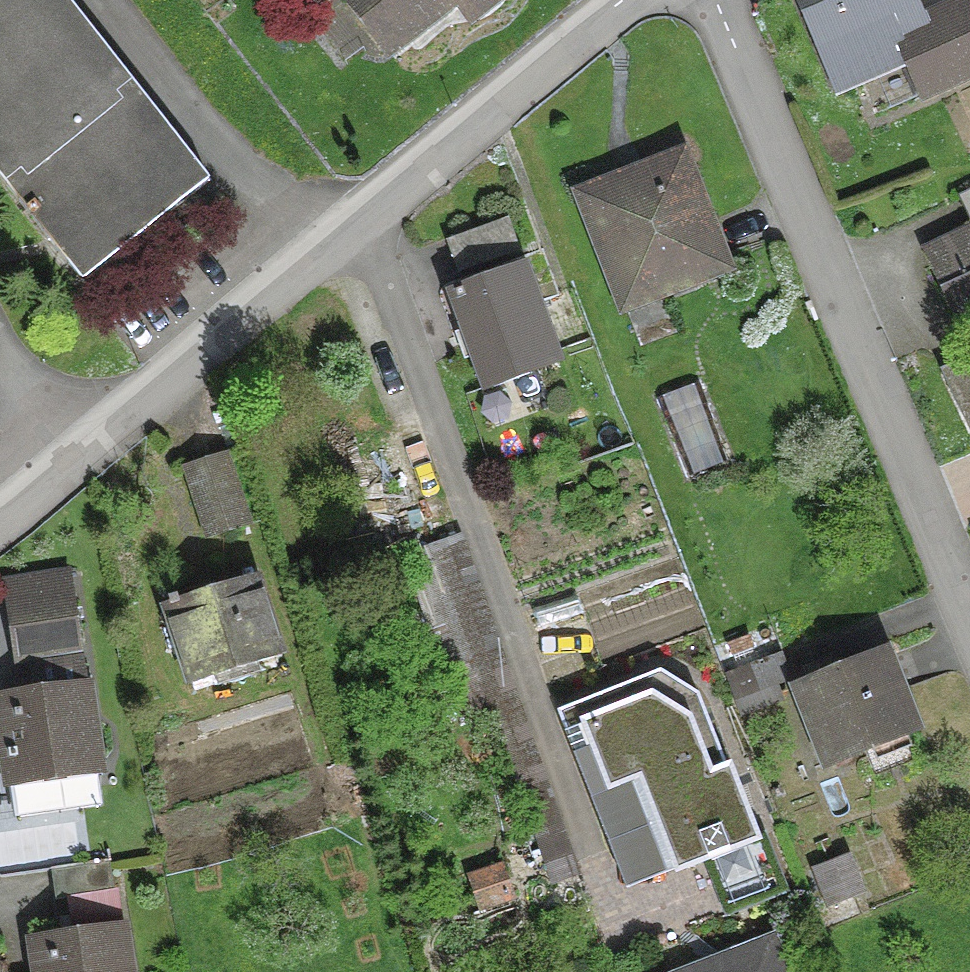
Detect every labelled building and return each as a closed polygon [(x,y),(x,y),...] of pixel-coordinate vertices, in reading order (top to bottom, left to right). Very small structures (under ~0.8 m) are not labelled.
[(206,184),(61,0),(0,0),(0,186),(78,285),(206,184)] [(385,55),(455,0),(343,0),(385,55)] [(969,75),(969,31),(960,8),(921,25),(910,0),(793,0),(833,93),(904,63),(919,97),(969,75)] [(687,285),(722,271),(678,159),(576,199),(615,300),(683,274),(687,285)] [(512,253),(502,225),(446,245),(456,273),(512,253)] [(920,254),(960,337),(969,332),(969,230),(920,254)] [(553,366),(519,271),(448,297),(482,391),(553,366)] [(939,377),(967,436),(969,435),(969,362),(939,377)] [(205,539),(243,527),(221,460),(183,472),(205,539)] [(275,659),(250,582),(174,606),(172,600),(165,603),(167,609),(164,610),(188,686),(275,659)] [(65,594),(6,603),(15,662),(74,653),(65,594)] [(828,766),(906,734),(876,659),(825,679),(820,667),(803,674),(808,686),(798,690),(828,766)] [(29,670),(34,699),(0,704),(0,729),(7,779),(92,767),(90,756),(95,752),(93,737),(87,735),(77,663),(29,670)] [(619,793),(652,780),(686,867),(704,859),(726,916),(782,895),(735,773),(711,782),(688,723),(670,730),(661,707),(596,732),(619,793)] [(844,859),(815,870),(830,908),(858,897),(844,859)] [(69,941),(116,934),(106,865),(47,874),(51,903),(63,902),(69,941)] [(498,873),(468,883),(477,908),(506,899),(498,873)] [(116,934),(69,941),(32,947),(36,971),(122,971),(116,934)] [(769,942),(692,971),(780,971),(769,942)]
